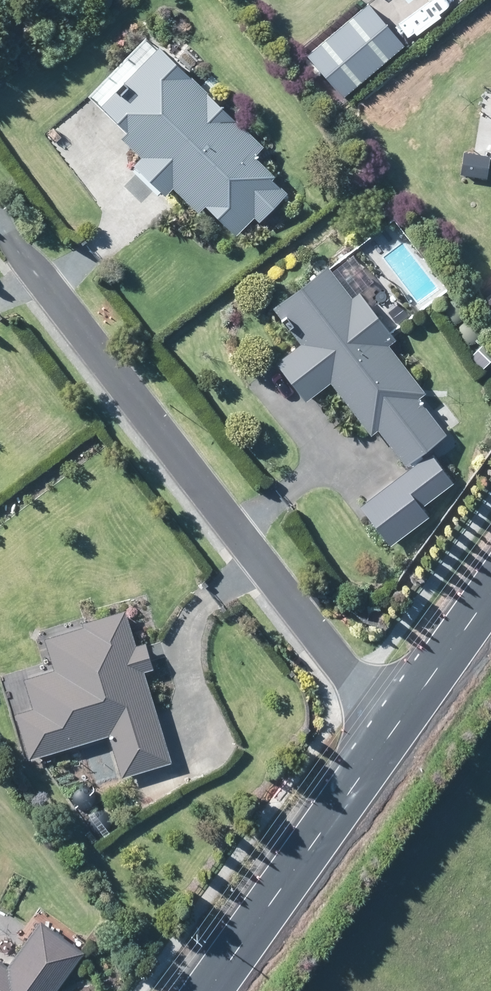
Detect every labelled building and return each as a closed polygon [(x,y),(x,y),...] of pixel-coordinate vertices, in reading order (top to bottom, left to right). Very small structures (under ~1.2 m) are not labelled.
[(360,9),(302,63),(339,103),(397,49),(360,9)] [(82,110),(227,263),(295,200),(150,47),(82,110)] [(337,387),(398,469),(453,429),(339,276),(276,323),(302,358),(276,377),(302,412),(337,387)] [(428,458),(358,509),(386,547),(425,519),(418,510),(449,487),(428,458)] [(19,719),(30,758),(106,737),(118,780),(170,765),(143,671),(152,668),(144,641),(136,644),(126,608),(77,622),(79,628),(41,639),(51,674),(20,682),(29,716),(19,719)] [(87,948),(43,920),(0,957),(0,990),(59,990),(87,948)]
